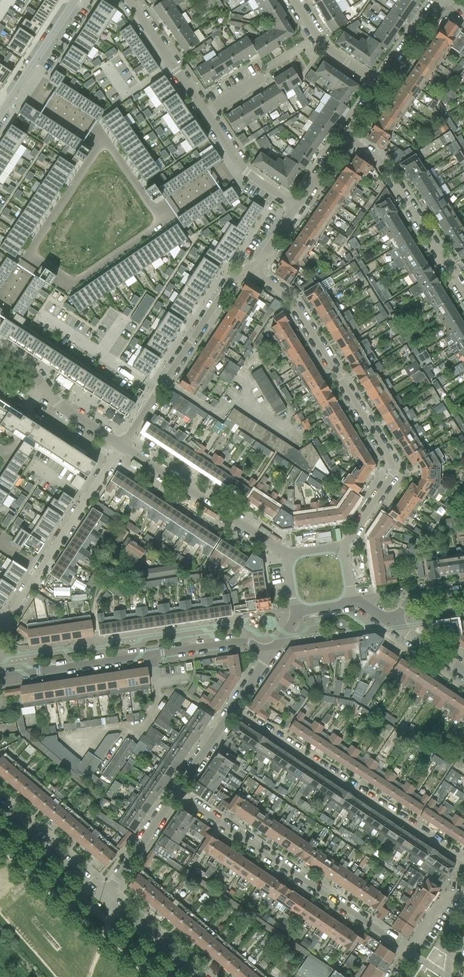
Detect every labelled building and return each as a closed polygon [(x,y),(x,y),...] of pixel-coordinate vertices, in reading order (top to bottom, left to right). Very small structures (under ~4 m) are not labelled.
[(41,5),(51,12),(57,4),(52,0),(44,0),(41,5)] [(101,0),(95,10),(110,19),(111,20),(117,11),(101,0)] [(153,8),(159,17),(174,7),(185,0),(171,0),(170,0),(164,0),(161,2),(153,8)] [(247,2),(252,11),(258,7),(254,0),(250,0),(247,2)] [(264,17),(280,7),(278,3),(277,4),(275,0),(270,0),(259,7),(264,17)] [(315,4),(321,13),(336,4),(341,0),(322,0),(315,4)] [(396,3),(410,13),(414,8),(415,8),(417,5),(410,0),(398,0),(396,3)] [(396,3),(390,12),(404,22),(410,13),(396,3)] [(323,19),(326,23),(341,13),(336,4),(321,13),(324,19),(323,19)] [(36,12),(35,14),(46,21),(51,12),(41,5),(36,12)] [(174,7),(159,17),(161,20),(162,20),(166,25),(180,15),(177,10),(174,7)] [(263,27),(265,29),(282,19),(284,18),(286,16),(280,7),(264,17),(269,24),(263,27)] [(95,10),(89,19),(104,29),(105,29),(111,20),(110,19),(95,10)] [(390,12),(383,21),(398,31),(404,22),(390,12)] [(341,13),(326,23),(331,33),(347,23),(341,13)] [(34,16),(30,22),(40,29),(46,21),(35,14),(34,16)] [(166,25),(172,34),(186,24),(180,15),(166,25)] [(25,19),(19,28),(34,38),(40,29),(30,22),(25,19)] [(89,19),(83,28),(98,38),(99,38),(105,29),(104,29),(89,19)] [(282,19),(265,29),(267,32),(270,38),(289,26),(286,21),(284,22),(282,19)] [(347,27),(335,44),(371,68),(378,57),(382,51),(380,49),(381,46),(371,39),(371,38),(369,36),(366,41),(361,38),(358,42),(353,39),(359,30),(357,27),(360,25),(357,20),(347,27)] [(383,21),(377,30),(393,41),(395,37),(394,36),(398,31),(383,21)] [(443,30),(463,45),(463,35),(459,31),(459,29),(458,28),(458,27),(451,23),(450,23),(448,23),(443,30)] [(172,34),(178,43),(192,33),(186,24),(172,34)] [(129,25),(119,32),(125,41),(135,34),(130,25),(129,25)] [(289,26),(270,38),(277,48),(279,47),(278,44),(294,34),(289,26)] [(19,28),(13,38),(28,48),(34,38),(19,28)] [(80,32),(77,37),(93,47),(99,38),(98,38),(83,28),(80,32)] [(435,37),(451,48),(463,57),(463,45),(443,30),(441,29),(435,37)] [(377,30),(371,38),(371,39),(381,46),(386,50),(393,41),(377,30)] [(267,32),(258,37),(268,53),(277,48),(270,38),(267,32)] [(192,33),(178,43),(185,52),(199,43),(192,33)] [(135,34),(125,41),(130,48),(131,49),(141,43),(135,34)] [(77,37),(71,46),(86,56),(87,56),(92,59),(98,50),(93,47),(77,37)] [(246,37),(236,43),(247,60),(257,54),(250,43),(246,37)] [(251,42),(250,43),(257,54),(259,57),(260,59),(268,53),(258,37),(256,39),(251,42)] [(435,37),(430,45),(447,57),(449,54),(447,52),(451,48),(435,37)] [(13,38),(6,47),(22,57),(28,48),(13,38)] [(141,43),(131,49),(132,51),(137,58),(147,51),(141,43)] [(203,43),(196,48),(199,51),(206,47),(203,43)] [(236,43),(226,49),(236,66),(247,60),(236,43)] [(430,45),(424,53),(439,64),(442,60),(444,61),(447,57),(430,45)] [(65,55),(80,65),(81,65),(87,56),(86,56),(71,46),(65,55)] [(226,49),(216,56),(226,73),(236,66),(226,49)] [(147,51),(137,58),(141,65),(142,66),(143,67),(153,60),(147,51)] [(424,53),(418,62),(436,74),(438,70),(436,69),(439,64),(424,53)] [(65,55),(59,64),(74,74),(75,75),(81,65),(80,65),(65,55)] [(216,56),(205,62),(216,79),(226,73),(216,56)] [(153,60),(143,67),(144,68),(148,75),(149,75),(159,68),(153,60)] [(216,79),(205,62),(195,69),(206,85),(216,79)] [(328,95),(331,97),(344,106),(344,105),(358,86),(323,62),(315,73),(310,69),(304,78),(314,85),(320,76),(329,83),(326,87),(331,91),(328,95)] [(418,62),(413,70),(428,80),(431,76),(433,77),(436,74),(418,62)] [(462,68),(458,65),(453,72),(457,74),(462,68)] [(0,70),(0,87),(2,88),(12,72),(2,66),(0,70)] [(292,67),(283,73),(293,89),(302,83),(292,67)] [(413,70),(406,79),(424,91),(427,87),(425,85),(428,80),(413,70)] [(49,81),(57,87),(58,88),(61,83),(65,77),(55,71),(49,81)] [(274,79),(273,79),(274,82),(276,84),(277,83),(284,94),(293,89),(283,73),(274,79)] [(450,75),(446,81),(450,84),(455,77),(450,75)] [(164,76),(149,86),(155,95),(170,85),(164,76)] [(406,79),(400,88),(415,99),(418,95),(420,97),(424,91),(406,79)] [(450,84),(446,81),(441,88),(446,91),(450,84)] [(53,92),(53,93),(54,94),(54,93),(62,98),(63,99),(70,88),(67,87),(61,83),(58,88),(57,87),(55,90),(53,92)] [(272,86),(266,90),(277,106),(287,100),(284,94),(277,83),(276,84),(272,86)] [(155,95),(149,99),(155,108),(161,104),(176,94),(170,85),(155,95)] [(70,88),(63,99),(71,104),(78,94),(71,89),(70,88)] [(400,88),(394,97),(411,109),(413,105),(412,104),(415,99),(400,88)] [(444,97),(442,101),(444,104),(448,103),(457,97),(450,88),(444,97)] [(266,90),(256,96),(267,113),(277,106),(266,90)] [(440,92),(435,98),(438,100),(439,100),(443,94),(440,92)] [(78,94),(71,104),(79,109),(80,110),(87,99),(78,94)] [(176,94),(161,104),(167,113),(182,103),(176,94)] [(303,94),(298,97),(302,103),(306,100),(303,94)] [(256,96),(246,103),(256,120),(267,113),(256,96)] [(298,97),(296,99),(303,109),(309,105),(306,100),(302,103),(298,97)] [(331,97),(325,106),(340,116),(346,108),(347,107),(344,105),(344,106),(331,97)] [(394,97),(388,105),(403,116),(406,111),(408,112),(411,109),(394,97)] [(87,99),(80,110),(88,115),(95,105),(94,104),(89,101),(87,99)] [(433,100),(427,108),(432,111),(433,109),(437,104),(437,102),(433,100)] [(167,113),(161,117),(167,126),(173,122),(189,112),(182,103),(167,113)] [(246,103),(235,109),(246,126),(256,120),(246,103)] [(25,104),(18,114),(31,123),(33,124),(40,113),(36,111),(25,104)] [(95,105),(88,115),(97,121),(104,111),(103,110),(95,105)] [(388,105),(382,113),(399,125),(402,121),(400,120),(403,116),(388,105)] [(325,106),(319,115),(333,124),(337,119),(338,119),(340,116),(325,106)] [(116,108),(101,118),(107,127),(123,117),(116,108)] [(246,126),(235,109),(225,116),(235,133),(246,126)] [(40,113),(33,124),(35,125),(41,129),(42,129),(49,119),(48,119),(41,114),(41,113),(41,112),(40,113)] [(189,112),(173,122),(179,131),(180,131),(195,121),(189,112)] [(382,113),(376,121),(392,132),(395,128),(397,129),(399,125),(382,113)] [(123,117),(107,127),(114,136),(129,126),(134,122),(129,114),(123,117)] [(319,115),(313,123),(327,133),(333,124),(319,115)] [(449,118),(445,120),(446,122),(449,127),(453,125),(450,120),(449,118)] [(49,119),(42,129),(49,134),(50,135),(57,125),(57,124),(49,119)] [(195,121),(180,131),(185,140),(186,140),(201,130),(195,121)] [(293,123),(293,124),(302,130),(304,127),(296,121),(293,123)] [(376,121),(371,130),(388,142),(388,141),(386,140),(392,132),(376,121)] [(443,121),(436,126),(438,129),(441,133),(441,134),(448,129),(443,121)] [(313,123),(307,132),(321,142),(327,133),(313,123)] [(11,125),(5,134),(21,144),(27,135),(11,125)] [(50,135),(52,136),(59,141),(66,130),(65,130),(57,125),(50,135)] [(129,126),(114,136),(120,145),(135,135),(129,126)] [(262,129),(252,135),(254,139),(264,132),(262,129)] [(438,129),(430,134),(431,135),(433,138),(441,133),(438,129)] [(59,141),(65,145),(66,145),(68,146),(75,136),(74,136),(66,130),(59,141)] [(201,130),(186,140),(192,149),(207,139),(201,130)] [(388,142),(371,130),(370,130),(371,131),(372,132),(367,140),(386,153),(388,149),(385,146),(388,142)] [(447,142),(454,139),(449,131),(443,135),(443,136),(447,142)] [(307,132),(301,141),(315,151),(321,142),(307,132)] [(0,142),(0,144),(15,154),(21,144),(5,134),(0,142)] [(430,134),(421,140),(424,144),(433,138),(431,135),(430,134)] [(135,135),(120,145),(126,154),(141,144),(135,135)] [(249,142),(246,139),(244,135),(238,138),(243,146),(249,142)] [(456,138),(460,145),(463,143),(463,142),(460,135),(456,138)] [(68,146),(69,147),(76,152),(83,142),(75,136),(68,146)] [(265,136),(255,141),(261,151),(271,146),(265,136)] [(443,145),(447,142),(443,136),(439,138),(443,145)] [(301,141),(295,150),(310,160),(312,157),(311,157),(315,151),(301,141)] [(447,146),(453,156),(461,151),(455,141),(447,146)] [(73,157),(78,160),(83,163),(86,158),(93,148),(83,142),(76,152),(73,157)] [(9,163),(15,154),(0,144),(0,157),(9,163)] [(141,144),(126,154),(132,163),(132,164),(147,153),(148,153),(141,144)] [(404,152),(398,148),(389,155),(390,156),(394,163),(406,155),(404,152)] [(202,159),(200,160),(207,170),(222,161),(215,150),(212,152),(202,159)] [(295,150),(288,159),(302,167),(301,168),(303,170),(304,169),(310,160),(295,150)] [(147,153),(132,164),(138,172),(139,173),(153,162),(154,162),(148,153),(147,153)] [(258,156),(254,161),(258,164),(257,167),(283,185),(285,183),(289,186),(299,171),(297,170),(299,167),(301,168),(302,167),(288,159),(286,157),(282,161),(278,158),(274,162),(260,153),(258,156)] [(400,164),(405,173),(421,163),(418,159),(420,158),(417,153),(400,164)] [(351,164),(350,163),(349,164),(364,175),(368,170),(371,173),(374,169),(356,156),(351,164)] [(3,172),(9,176),(15,167),(9,163),(0,157),(0,170),(3,172)] [(59,157),(53,166),(68,176),(69,176),(75,167),(74,166),(59,157)] [(198,162),(192,166),(198,176),(199,176),(206,171),(207,172),(208,171),(207,170),(200,160),(198,162)] [(153,162),(139,173),(145,181),(145,182),(160,171),(154,162),(153,162)] [(348,163),(342,172),(358,183),(361,178),(362,178),(364,175),(349,164),(348,163)] [(411,182),(412,181),(428,171),(426,167),(424,168),(421,163),(405,173),(411,182)] [(53,166),(47,175),(62,185),(63,185),(69,176),(68,176),(53,166)] [(185,171),(183,172),(190,182),(199,176),(198,176),(192,166),(191,166),(185,171)] [(412,181),(417,189),(435,178),(433,174),(431,176),(428,171),(412,181)] [(181,173),(174,178),(181,187),(181,188),(190,182),(183,172),(181,173)] [(342,172),(336,180),(356,193),(360,196),(362,192),(355,187),(358,183),(342,172)] [(47,175),(41,184),(56,194),(57,194),(63,185),(62,185),(47,175)] [(166,183),(166,184),(173,193),(173,194),(181,188),(181,187),(174,178),(168,182),(166,183)] [(378,179),(375,183),(379,185),(383,188),(384,186),(379,178),(378,179)] [(417,189),(423,198),(438,188),(436,183),(438,182),(435,178),(417,189)] [(336,180),(331,188),(344,197),(346,199),(350,202),(356,193),(350,189),(336,180)] [(41,184),(35,193),(50,203),(51,203),(57,194),(56,194),(41,184)] [(164,185),(157,189),(164,199),(164,200),(173,194),(173,193),(166,184),(164,185)] [(149,188),(145,191),(155,205),(155,206),(164,200),(164,199),(157,189),(154,185),(149,188)] [(379,185),(374,191),(378,194),(383,188),(379,185)] [(211,195),(210,195),(217,205),(220,204),(226,200),(226,199),(223,195),(223,194),(219,188),(218,188),(219,189),(215,192),(211,195)] [(223,195),(226,199),(229,205),(238,198),(239,198),(232,189),(232,188),(232,189),(223,194),(223,195)] [(331,188),(325,196),(342,208),(345,204),(343,203),(346,199),(331,188)] [(379,198),(371,210),(371,211),(374,209),(382,221),(394,213),(396,212),(391,205),(395,203),(386,188),(384,189),(379,198)] [(423,198),(428,206),(446,195),(443,191),(441,193),(438,188),(423,198)] [(35,193),(29,202),(44,212),(45,212),(51,203),(50,203),(35,193)] [(202,200),(202,201),(209,211),(216,206),(217,205),(210,195),(202,200)] [(428,206),(433,215),(449,205),(446,200),(448,199),(446,195),(428,206)] [(325,196),(319,205),(335,215),(338,211),(340,212),(342,208),(325,196)] [(194,206),(193,206),(200,216),(200,217),(203,215),(209,211),(202,201),(194,206)] [(368,201),(363,208),(367,210),(371,204),(368,201)] [(29,202),(23,211),(38,221),(39,222),(45,212),(44,212),(29,202)] [(248,209),(247,211),(257,217),(263,209),(263,208),(253,202),(248,209)] [(319,205),(313,214),(328,225),(329,224),(331,225),(333,222),(332,220),(335,215),(319,205)] [(433,215),(438,223),(456,212),(454,208),(452,210),(449,205),(433,215)] [(185,212),(192,222),(199,218),(200,217),(200,216),(193,206),(185,212)] [(374,209),(371,211),(368,212),(375,224),(382,221),(374,209)] [(17,220),(17,221),(32,230),(33,231),(39,222),(38,221),(23,211),(17,220)] [(245,213),(241,219),(251,226),(252,226),(257,217),(247,211),(245,213)] [(360,211),(356,218),(360,220),(364,214),(360,211)] [(185,212),(177,218),(179,222),(182,226),(183,228),(192,222),(185,212)] [(438,223),(444,232),(459,222),(457,217),(459,216),(456,212),(438,223)] [(375,224),(374,225),(379,234),(382,232),(382,233),(399,222),(394,213),(382,221),(375,224)] [(313,214),(306,224),(322,235),(325,230),(327,231),(330,227),(328,226),(328,225),(313,214)] [(356,218),(352,224),(356,226),(360,220),(356,218)] [(236,228),(235,228),(245,235),(246,235),(252,226),(251,226),(241,219),(236,228)] [(12,229),(11,230),(26,240),(27,240),(33,231),(32,230),(17,221),(12,229)] [(386,235),(389,240),(405,230),(399,222),(382,233),(384,236),(386,235)] [(449,240),(463,231),(463,226),(463,227),(459,222),(444,232),(449,240)] [(176,224),(167,230),(178,245),(187,239),(176,224)] [(306,224),(300,232),(318,244),(318,243),(324,247),(329,239),(322,235),(306,224)] [(230,225),(225,234),(240,243),(240,244),(246,235),(245,235),(235,228),(230,225)] [(349,228),(345,234),(348,237),(353,231),(352,230),(349,228)] [(6,238),(5,239),(20,249),(21,249),(27,240),(26,240),(11,230),(6,238)] [(167,230),(158,236),(169,251),(178,245),(167,230)] [(390,246),(392,249),(410,238),(405,230),(389,240),(392,244),(390,246)] [(449,240),(454,249),(463,243),(463,231),(449,240)] [(300,232),(295,240),(311,251),(314,246),(316,247),(318,244),(300,232)] [(225,234),(219,242),(234,252),(234,253),(240,244),(240,243),(225,234)] [(339,234),(335,239),(342,245),(343,245),(347,239),(339,234)] [(158,236),(149,242),(160,257),(169,251),(158,236)] [(353,237),(349,240),(353,247),(354,250),(359,247),(353,237)] [(392,249),(388,252),(393,260),(397,258),(399,256),(415,247),(410,238),(392,249)] [(15,258),(21,249),(20,249),(5,239),(0,247),(0,248),(15,258)] [(295,240),(289,248),(306,260),(309,256),(308,255),(311,251),(295,240)] [(149,242),(140,248),(151,264),(155,269),(164,263),(160,258),(160,257),(149,242)] [(219,243),(213,251),(224,259),(224,260),(228,262),(234,253),(234,252),(219,242),(219,243)] [(453,249),(460,259),(463,256),(463,243),(454,249),(453,249)] [(397,258),(393,260),(398,269),(402,266),(420,255),(415,247),(399,256),(397,258)] [(140,249),(131,255),(142,270),(151,264),(151,263),(140,248),(140,249)] [(289,248),(283,256),(299,267),(303,262),(304,263),(306,260),(289,248)] [(209,249),(203,258),(218,268),(224,260),(224,259),(213,251),(209,249)] [(352,259),(348,253),(344,255),(348,262),(352,259)] [(131,255),(122,261),(123,262),(133,276),(142,270),(131,255)] [(420,255),(402,266),(405,270),(408,275),(410,273),(411,273),(412,272),(426,263),(420,255)] [(283,256),(278,265),(279,265),(295,277),(298,273),(296,272),(299,267),(283,256)] [(6,257),(1,266),(11,273),(17,264),(16,264),(6,257)] [(203,258),(197,267),(212,277),(218,268),(203,258)] [(361,260),(357,262),(361,269),(365,267),(361,260)] [(114,267),(113,267),(118,273),(124,282),(133,276),(123,262),(122,261),(114,267)] [(359,270),(353,262),(349,265),(354,273),(359,270)] [(408,275),(407,275),(412,284),(414,283),(416,281),(417,282),(432,273),(426,263),(412,272),(411,273),(410,273),(408,275)] [(295,277),(279,265),(278,267),(279,268),(274,275),(293,288),(296,284),(292,281),(295,277)] [(5,282),(11,273),(1,266),(0,267),(0,278),(5,282)] [(35,275),(34,276),(45,282),(50,285),(56,276),(45,269),(41,266),(35,275)] [(105,273),(115,288),(124,282),(118,273),(113,267),(105,273)] [(197,267),(191,276),(206,286),(212,277),(197,267)] [(330,268),(323,272),(324,272),(326,276),(333,272),(330,268)] [(96,279),(106,294),(115,288),(105,273),(96,279)] [(414,298),(422,293),(438,283),(439,283),(432,273),(417,282),(418,284),(409,289),(414,298)] [(34,276),(29,284),(39,291),(40,290),(40,289),(45,282),(34,276)] [(191,276),(185,285),(200,295),(206,286),(191,276)] [(367,279),(372,286),(376,283),(371,277),(367,279)] [(364,278),(360,280),(364,287),(368,284),(364,278)] [(87,285),(97,300),(97,301),(106,294),(96,279),(93,281),(87,285)] [(304,296),(303,297),(306,302),(308,301),(309,300),(325,291),(330,288),(325,279),(320,282),(315,285),(311,288),(309,289),(303,293),(304,296)] [(312,280),(305,284),(306,285),(309,289),(311,288),(315,285),(312,280)] [(242,289),(241,289),(258,300),(259,300),(257,299),(258,297),(260,298),(264,292),(247,281),(245,284),(243,283),(240,288),(242,289)] [(372,286),(377,294),(381,292),(376,283),(372,286)] [(423,299),(425,303),(443,292),(438,283),(422,293),(425,297),(423,299)] [(29,285),(23,293),(33,300),(34,300),(38,293),(39,291),(29,284),(29,285)] [(305,284),(299,288),(303,293),(309,289),(306,285),(305,284)] [(78,291),(88,306),(88,307),(97,301),(97,300),(87,285),(78,291)] [(185,285),(179,294),(194,304),(195,304),(200,295),(185,285)] [(243,291),(238,298),(255,309),(257,306),(256,305),(258,300),(241,289),(241,290),(243,291)] [(78,291),(69,298),(79,312),(79,313),(88,307),(88,306),(78,291)] [(310,301),(314,308),(332,298),(330,294),(328,295),(325,291),(308,301),(308,302),(310,301)] [(377,294),(382,303),(386,300),(381,292),(377,294)] [(430,305),(433,310),(448,300),(443,292),(425,303),(428,306),(430,305)] [(18,302),(17,302),(28,308),(28,309),(29,307),(33,300),(34,300),(33,300),(23,293),(18,302)] [(173,303),(188,313),(189,313),(195,304),(194,304),(179,294),(173,303)] [(374,294),(370,296),(374,303),(378,300),(374,294)] [(238,298),(233,306),(248,316),(251,312),(252,313),(255,309),(238,298)] [(314,308),(319,316),(335,307),(332,303),(334,301),(332,298),(314,308)] [(274,299),(269,307),(275,311),(282,306),(280,303),(274,299)] [(434,316),(436,320),(454,309),(448,300),(433,310),(436,315),(434,316)] [(17,302),(12,311),(13,311),(14,312),(22,318),(27,310),(28,309),(28,308),(17,302)] [(379,302),(375,305),(380,313),(384,311),(379,303),(379,302)] [(167,312),(182,322),(183,322),(189,313),(188,313),(173,303),(167,312)] [(387,303),(383,305),(387,312),(389,314),(393,311),(391,309),(387,303)] [(266,311),(263,315),(268,318),(269,315),(275,311),(269,307),(265,305),(262,309),(266,311)] [(233,306),(228,314),(244,325),(247,321),(245,320),(248,316),(233,306)] [(319,316),(324,325),(342,314),(340,310),(338,311),(335,307),(319,316)] [(440,322),(443,327),(459,317),(454,309),(436,320),(438,323),(440,322)] [(342,314),(324,325),(329,333),(345,323),(352,319),(353,318),(348,310),(342,314)] [(7,339),(9,336),(85,386),(83,389),(84,389),(92,394),(91,395),(92,395),(100,400),(100,401),(100,400),(101,400),(109,405),(108,406),(109,406),(117,411),(117,412),(118,412),(118,411),(126,417),(125,417),(126,418),(138,401),(143,392),(139,389),(133,397),(28,329),(23,325),(26,320),(22,318),(14,312),(13,311),(9,317),(8,316),(6,319),(5,319),(5,320),(0,328),(0,335),(7,339)] [(161,321),(161,322),(176,331),(177,332),(183,322),(182,322),(167,312),(161,321)] [(270,328),(274,335),(288,326),(285,322),(287,321),(285,318),(287,317),(284,312),(282,313),(282,312),(272,318),(276,324),(270,328)] [(228,314),(222,322),(237,332),(240,328),(242,329),(244,325),(228,314)] [(268,318),(263,315),(259,321),(263,324),(268,318)] [(447,336),(463,326),(463,325),(459,317),(443,327),(446,331),(444,333),(447,336)] [(345,323),(329,333),(334,341),(352,330),(352,331),(358,327),(352,319),(345,323)] [(388,321),(386,323),(390,329),(394,327),(390,320),(388,321)] [(155,330),(155,331),(170,340),(171,341),(177,332),(176,331),(161,322),(155,330)] [(222,322),(217,330),(232,340),(234,341),(237,343),(242,335),(237,332),(222,322)] [(275,340),(277,344),(293,334),(288,326),(274,335),(271,337),(273,341),(275,340)] [(443,339),(448,347),(449,347),(463,337),(463,326),(447,336),(443,339)] [(217,330),(212,338),(227,348),(230,344),(231,345),(234,341),(232,340),(217,330)] [(334,341),(339,349),(355,339),(352,335),(354,334),(352,331),(352,330),(334,341)] [(401,333),(405,339),(409,336),(405,330),(401,333)] [(150,339),(149,340),(164,350),(165,350),(171,341),(170,340),(155,331),(150,339)] [(253,331),(248,339),(251,341),(252,341),(257,333),(253,331)] [(281,353),(298,342),(293,334),(277,344),(280,348),(278,349),(281,353)] [(399,335),(395,338),(400,345),(404,343),(399,335)] [(255,340),(253,345),(258,354),(262,352),(258,345),(266,341),(263,336),(255,340)] [(409,336),(405,339),(409,346),(413,343),(409,336)] [(449,347),(454,355),(457,354),(463,349),(463,337),(449,347)] [(212,338),(207,346),(224,357),(226,353),(228,351),(226,349),(227,348),(212,338)] [(248,339),(243,346),(247,349),(250,352),(252,349),(250,345),(252,341),(251,341),(248,339)] [(339,349),(344,357),(367,342),(366,339),(358,344),(355,339),(339,349)] [(144,348),(143,349),(158,359),(159,359),(165,350),(164,350),(149,340),(144,348)] [(285,356),(287,360),(303,350),(298,342),(281,353),(283,357),(285,356)] [(367,342),(344,357),(349,365),(366,354),(371,351),(369,347),(370,346),(367,342)] [(405,345),(402,347),(407,355),(410,353),(405,345)] [(207,346),(201,354),(217,364),(219,359),(221,360),(224,357),(207,346)] [(411,350),(415,356),(419,353),(415,347),(411,350)] [(138,357),(137,358),(152,368),(153,368),(159,359),(158,359),(143,349),(138,357)] [(289,366),(291,369),(308,358),(303,350),(287,360),(290,365),(289,366)] [(349,365),(354,374),(355,375),(370,365),(370,364),(371,363),(377,360),(376,360),(371,351),(366,354),(349,365)] [(419,353),(415,356),(419,363),(423,360),(419,353)] [(201,354),(196,362),(213,373),(215,369),(214,368),(217,364),(201,354)] [(411,355),(408,357),(412,364),(416,362),(411,355)] [(132,367),(131,367),(147,377),(153,368),(152,368),(137,358),(132,367)] [(295,372),(297,376),(313,366),(308,358),(291,369),(293,373),(295,372)] [(240,359),(236,365),(240,368),(244,362),(241,360),(240,359)] [(229,361),(224,369),(235,376),(240,368),(236,365),(229,361)] [(196,362),(191,370),(206,380),(209,382),(215,374),(213,373),(196,362)] [(370,365),(355,375),(355,376),(361,385),(362,384),(377,374),(383,370),(381,366),(379,362),(371,367),(370,365)] [(412,364),(404,369),(408,376),(409,377),(410,376),(419,371),(418,369),(418,366),(416,362),(412,364)] [(422,367),(426,373),(430,370),(426,364),(422,367)] [(299,382),(301,385),(318,374),(313,366),(297,376),(300,381),(299,382)] [(250,374),(253,379),(264,373),(260,368),(250,374)] [(224,369),(219,376),(229,383),(230,383),(235,376),(224,369)] [(184,376),(184,377),(203,389),(205,385),(203,384),(206,380),(191,370),(186,377),(184,376)] [(430,370),(426,373),(430,380),(434,377),(430,370)] [(419,371),(410,376),(415,384),(426,377),(422,372),(419,372),(419,371)] [(253,379),(256,384),(267,378),(264,373),(253,379)] [(305,388),(307,392),(323,382),(318,374),(301,385),(303,389),(305,388)] [(362,384),(367,392),(384,381),(382,377),(380,378),(377,374),(362,384)] [(203,389),(184,377),(182,376),(179,381),(181,382),(179,385),(204,402),(207,397),(202,394),(204,390),(203,389)] [(278,377),(274,380),(278,386),(282,384),(278,377)] [(256,384),(260,389),(270,383),(267,378),(256,384)] [(384,381),(367,392),(372,400),(387,391),(387,390),(392,387),(387,379),(384,381)] [(432,384),(436,390),(440,387),(436,381),(432,384)] [(313,401),(314,402),(330,392),(324,382),(323,382),(307,392),(308,393),(309,392),(311,396),(309,397),(312,401),(313,401)] [(260,389),(263,395),(273,388),(270,383),(260,389)] [(440,387),(436,390),(440,397),(444,394),(440,387)] [(263,395),(266,400),(276,393),(273,388),(263,395)] [(167,395),(165,399),(174,405),(176,401),(179,396),(170,390),(167,395)] [(372,400),(377,408),(394,397),(391,393),(390,395),(387,391),(372,400)] [(319,411),(320,412),(335,402),(336,401),(330,392),(314,402),(314,403),(313,404),(316,407),(318,406),(320,410),(319,411)] [(266,400),(269,405),(279,398),(276,393),(266,400)] [(288,393),(284,396),(288,402),(292,400),(288,393)] [(377,408),(382,416),(397,407),(403,403),(398,395),(394,397),(377,408)] [(174,405),(172,408),(177,411),(181,414),(189,402),(179,396),(176,401),(174,405)] [(269,405),(272,410),(282,403),(279,398),(269,405)] [(0,400),(0,426),(3,428),(20,439),(23,441),(26,437),(28,434),(33,427),(32,424),(33,422),(26,418),(0,400)] [(189,402),(181,414),(184,415),(184,416),(189,419),(183,428),(185,430),(191,420),(196,414),(199,409),(189,402)] [(320,417),(323,421),(340,410),(335,402),(320,412),(322,416),(320,417)] [(440,404),(436,406),(438,409),(441,413),(442,412),(446,409),(443,405),(442,402),(440,404)] [(282,403),(272,410),(275,415),(286,409),(282,403)] [(295,403),(290,406),(294,413),(299,410),(295,403)] [(451,404),(447,407),(451,414),(455,411),(451,404)] [(382,416),(387,424),(404,413),(408,411),(406,407),(400,411),(397,407),(382,416)] [(199,409),(196,414),(204,419),(207,414),(199,409)] [(233,409),(226,419),(230,421),(231,422),(232,422),(239,412),(233,409)] [(446,409),(442,412),(446,419),(450,416),(446,409)] [(327,423),(329,427),(345,418),(340,410),(323,421),(325,424),(327,423)] [(239,412),(232,422),(236,425),(237,425),(243,415),(239,412)] [(300,412),(296,414),(300,421),(304,419),(300,412)] [(387,424),(392,432),(407,423),(404,418),(406,417),(404,413),(387,424)] [(155,414),(143,432),(152,438),(164,420),(165,420),(160,416),(159,417),(155,414)] [(204,419),(200,426),(204,429),(209,432),(210,430),(217,420),(207,414),(204,419)] [(243,415),(237,425),(238,426),(241,428),(242,429),(248,419),(243,415)] [(330,433),(333,437),(350,426),(345,418),(329,427),(332,432),(330,433)] [(217,420),(210,430),(211,430),(220,436),(230,421),(226,419),(223,424),(217,421),(217,420)] [(248,419),(242,429),(246,432),(247,432),(253,422),(248,419)] [(301,423),(305,431),(311,428),(307,422),(308,421),(307,419),(301,423)] [(152,438),(162,444),(172,429),(167,426),(169,424),(164,420),(152,438)] [(32,424),(33,427),(28,434),(26,437),(23,441),(17,450),(28,457),(34,448),(31,446),(34,442),(40,446),(79,471),(88,477),(96,463),(33,422),(32,424)] [(253,422),(247,432),(251,435),(258,425),(253,422)] [(392,432),(397,440),(414,430),(412,426),(410,427),(407,423),(392,432)] [(258,425),(251,435),(256,438),(263,428),(258,425)] [(337,439),(339,443),(355,434),(350,426),(333,437),(335,440),(337,439)] [(397,440),(402,448),(417,439),(425,434),(420,426),(414,430),(397,440)] [(263,428),(256,438),(261,441),(268,431),(263,428)] [(311,428),(306,431),(309,437),(314,434),(311,428)] [(162,444),(171,450),(182,432),(178,430),(177,432),(172,429),(162,444)] [(204,429),(196,441),(201,445),(209,432),(204,429)] [(237,436),(243,440),(246,435),(240,431),(237,436)] [(268,431),(261,441),(266,445),(273,435),(268,431)] [(171,450),(180,456),(188,443),(184,441),(187,436),(182,432),(171,450)] [(340,449),(336,452),(339,456),(343,453),(343,452),(360,442),(355,434),(339,443),(342,448),(340,449)] [(455,438),(461,447),(463,445),(463,438),(461,434),(455,438)] [(246,435),(243,440),(250,444),(253,440),(246,435)] [(273,435),(266,445),(271,448),(278,438),(273,435)] [(278,438),(271,448),(276,451),(282,441),(278,438)] [(312,440),(316,447),(320,445),(316,438),(312,440)] [(402,448),(407,456),(424,445),(422,442),(420,443),(417,439),(402,448)] [(180,456),(189,462),(201,445),(196,441),(194,444),(190,441),(188,443),(180,456)] [(282,441),(276,451),(281,454),(287,444),(282,441)] [(347,450),(343,452),(343,453),(346,451),(348,450),(353,458),(357,455),(362,465),(371,459),(360,442),(347,450)] [(259,443),(256,448),(262,452),(265,447),(259,443)] [(287,444),(281,454),(285,457),(292,447),(287,444)] [(297,451),(290,461),(309,473),(312,469),(319,458),(310,444),(298,451),(297,451)] [(189,462),(198,468),(207,455),(203,452),(206,448),(201,445),(189,462)] [(424,445),(407,456),(412,465),(416,462),(427,455),(427,454),(426,453),(425,451),(427,450),(424,445)] [(265,447),(262,452),(269,456),(272,451),(265,447)] [(292,447),(285,457),(286,458),(290,461),(297,451),(292,447)] [(427,455),(416,462),(416,463),(417,462),(421,469),(421,470),(430,470),(430,468),(439,469),(439,464),(441,464),(444,463),(441,457),(443,457),(438,449),(432,452),(427,455)] [(12,459),(22,465),(28,457),(17,450),(12,459)] [(198,468),(208,474),(219,457),(214,453),(212,457),(207,455),(198,468)] [(276,455),(273,460),(280,464),(283,459),(276,455)] [(208,474),(217,480),(226,467),(221,464),(224,460),(219,457),(208,474)] [(319,458),(312,469),(320,475),(325,478),(329,473),(319,458)] [(6,467),(16,474),(17,474),(22,465),(12,459),(6,467)] [(283,459),(280,464),(283,466),(286,468),(289,463),(286,461),(283,459)] [(330,461),(326,463),(329,467),(335,463),(333,459),(330,461)] [(348,474),(347,474),(362,485),(363,484),(361,483),(374,465),(371,459),(362,465),(359,471),(355,468),(350,475),(348,474)] [(217,480),(226,486),(238,469),(233,465),(230,470),(226,467),(217,480)] [(294,466),(290,473),(292,474),(295,476),(299,470),(296,468),(294,466)] [(0,476),(0,477),(14,486),(20,477),(20,476),(16,474),(6,467),(0,476)] [(421,479),(430,479),(430,482),(439,482),(439,469),(430,468),(430,470),(421,470),(421,479)] [(238,469),(226,486),(235,492),(241,484),(244,479),(240,476),(243,472),(238,469)] [(312,469),(309,473),(312,475),(318,479),(320,475),(312,469)] [(112,489),(117,492),(120,486),(121,486),(126,478),(117,472),(105,489),(110,493),(112,489)] [(290,473),(286,479),(288,481),(290,482),(295,476),(292,474),(290,473)] [(303,473),(299,479),(301,480),(304,482),(308,476),(305,474),(303,473)] [(362,485),(347,474),(344,478),(343,478),(341,482),(357,493),(359,490),(360,491),(364,486),(362,485)] [(76,475),(70,484),(79,490),(85,481),(76,475)] [(8,495),(14,486),(0,477),(0,476),(0,477),(0,490),(8,495)] [(263,476),(247,500),(256,506),(257,507),(266,493),(268,489),(269,486),(265,484),(268,479),(263,476)] [(309,477),(306,482),(313,486),(316,482),(315,481),(309,477)] [(122,495),(126,498),(135,484),(126,478),(121,486),(120,486),(117,492),(114,495),(119,499),(122,495)] [(241,484),(235,492),(244,499),(250,490),(256,481),(251,478),(249,482),(244,479),(241,484)] [(299,479),(295,485),(298,486),(300,488),(304,482),(301,480),(299,479)] [(415,486),(426,494),(431,497),(435,499),(438,494),(444,494),(444,485),(439,485),(439,482),(430,482),(430,479),(421,479),(416,486),(416,485),(415,486)] [(316,482),(313,486),(319,490),(322,485),(316,482)] [(128,505),(133,508),(144,490),(135,484),(126,498),(131,501),(128,505)] [(411,484),(406,491),(423,503),(426,500),(423,498),(425,496),(426,494),(415,486),(411,484)] [(337,490),(335,494),(339,497),(344,501),(353,506),(359,497),(342,486),(339,491),(337,490)] [(2,504),(8,508),(14,499),(8,495),(0,490),(0,503),(2,504)] [(140,507),(145,510),(154,496),(144,490),(133,508),(137,511),(140,507)] [(275,518),(272,523),(276,526),(279,528),(283,529),(284,528),(287,529),(292,527),(296,526),(293,505),(293,490),(287,490),(287,501),(286,501),(275,518)] [(406,491),(401,499),(416,509),(418,506),(421,507),(423,503),(406,491)] [(57,501),(67,508),(68,508),(73,499),(63,492),(57,501)] [(266,493),(257,507),(266,512),(266,513),(272,504),(275,499),(278,495),(273,492),(270,495),(266,493)] [(147,517),(151,520),(163,502),(154,496),(145,510),(149,513),(147,517)] [(332,499),(329,504),(339,510),(344,519),(346,515),(347,515),(353,506),(344,501),(339,497),(336,501),(332,499)] [(53,499),(47,508),(61,517),(67,508),(57,501),(53,498),(53,499)] [(272,504),(266,513),(275,518),(286,501),(282,498),(279,502),(275,499),(272,504)] [(401,499),(395,507),(409,516),(413,519),(415,515),(413,514),(416,509),(401,499)] [(447,499),(443,506),(446,508),(447,508),(451,502),(447,499)] [(321,501),(315,502),(318,523),(329,521),(327,505),(322,506),(321,501)] [(158,519),(163,522),(172,508),(163,502),(151,520),(156,523),(158,519)] [(310,508),(305,508),(307,524),(318,523),(315,502),(309,503),(310,508)] [(97,508),(104,512),(107,508),(100,503),(97,508)] [(299,504),(293,505),(296,526),(307,524),(305,508),(299,509),(299,504)] [(328,505),(327,505),(329,521),(344,519),(339,510),(329,504),(328,505)] [(390,512),(388,514),(396,520),(403,525),(405,526),(408,522),(406,521),(409,516),(395,507),(394,506),(393,507),(392,505),(388,510),(390,512)] [(441,507),(436,512),(437,513),(441,516),(444,511),(441,507)] [(61,517),(47,508),(41,517),(55,526),(61,517)] [(160,536),(165,539),(181,514),(172,508),(163,522),(168,525),(160,536)] [(93,509),(86,518),(100,527),(103,522),(107,525),(110,520),(93,509)] [(106,514),(113,518),(116,513),(109,509),(106,514)] [(116,513),(113,518),(119,522),(123,518),(116,513)] [(179,538),(181,534),(190,520),(181,514),(165,539),(169,542),(174,535),(179,538)] [(384,514),(377,523),(391,532),(394,528),(398,530),(401,525),(384,514)] [(35,526),(49,535),(55,526),(41,517),(35,526)] [(86,518),(80,527),(98,539),(101,534),(97,531),(100,527),(86,518)] [(183,541),(188,544),(200,526),(190,520),(181,534),(186,537),(183,541)] [(128,521),(125,527),(131,531),(134,525),(128,521)] [(377,523),(368,536),(380,539),(387,538),(391,532),(377,523)] [(431,523),(427,529),(431,532),(435,525),(431,523)] [(134,525),(131,531),(137,535),(141,530),(134,525)] [(43,545),(49,535),(35,526),(30,534),(29,535),(43,544),(43,545)] [(200,526),(188,544),(192,547),(190,550),(195,553),(200,546),(209,532),(200,526)] [(80,527),(74,537),(88,545),(91,541),(95,543),(98,539),(80,527)] [(29,535),(30,534),(21,528),(14,538),(11,543),(21,549),(24,545),(23,544),(29,535)] [(120,531),(112,544),(117,547),(125,534),(120,531)] [(209,532),(200,546),(205,549),(202,553),(207,556),(218,539),(209,532)] [(146,533),(143,538),(150,542),(153,537),(146,533)] [(43,545),(43,544),(29,535),(23,544),(24,545),(37,554),(43,545)] [(380,539),(368,536),(371,552),(387,550),(386,545),(387,544),(390,544),(389,537),(387,538),(380,539)] [(403,536),(402,540),(419,545),(418,541),(403,536)] [(74,537),(68,546),(86,557),(89,553),(85,550),(88,545),(74,537)] [(117,552),(136,564),(145,551),(146,552),(148,550),(127,537),(117,552)] [(153,537),(150,542),(155,546),(159,541),(153,537)] [(217,557),(221,560),(230,546),(221,540),(209,558),(214,561),(217,557)] [(68,546),(62,555),(76,564),(79,559),(83,562),(86,557),(68,546)] [(166,546),(162,551),(168,555),(171,550),(166,546)] [(226,563),(230,566),(239,552),(230,546),(221,560),(219,564),(224,567),(226,563)] [(457,553),(460,573),(463,572),(463,551),(461,552),(460,548),(456,548),(457,553)] [(108,549),(104,556),(110,560),(114,553),(108,549)] [(171,550),(168,555),(174,559),(178,554),(171,550)] [(387,550),(371,552),(372,563),(383,562),(393,560),(392,554),(388,555),(387,550)] [(235,574),(243,567),(249,559),(239,552),(230,566),(233,568),(231,570),(235,574)] [(452,555),(447,556),(449,574),(460,573),(457,553),(452,553),(452,555)] [(235,574),(228,581),(232,585),(239,579),(250,572),(251,573),(261,571),(263,571),(262,570),(263,566),(261,563),(261,562),(260,559),(259,559),(256,556),(252,554),(249,559),(243,567),(235,574)] [(440,554),(436,555),(436,558),(437,560),(439,576),(449,574),(447,556),(440,557),(440,554)] [(62,555),(56,564),(70,573),(74,576),(74,575),(77,571),(73,569),(76,564),(62,555)] [(110,560),(104,556),(101,562),(106,565),(110,560)] [(184,557),(180,563),(186,567),(190,561),(184,557)] [(439,576),(436,558),(435,558),(436,560),(426,561),(428,579),(432,579),(432,581),(436,580),(436,578),(439,578),(439,576)] [(383,562),(372,563),(374,574),(384,573),(390,572),(389,567),(390,567),(394,566),(393,560),(383,562)] [(27,570),(13,561),(6,570),(21,579),(27,570)] [(190,561),(186,567),(193,571),(196,566),(190,561)] [(206,563),(203,567),(206,569),(213,573),(216,569),(209,564),(206,563)] [(70,573),(56,564),(50,574),(67,585),(71,580),(67,577),(70,573)] [(177,565),(137,571),(139,579),(139,580),(179,574),(179,573),(177,565)] [(96,568),(92,575),(98,578),(102,571),(96,568)] [(213,573),(222,579),(225,574),(216,569),(213,573)] [(15,588),(21,579),(6,570),(0,579),(15,588)] [(245,588),(247,587),(264,584),(261,571),(251,573),(252,574),(252,576),(248,578),(242,582),(245,588)] [(384,573),(374,574),(376,585),(396,582),(396,577),(392,577),(391,577),(390,572),(384,573)] [(98,578),(92,575),(89,580),(94,584),(98,578)] [(210,575),(206,580),(219,588),(222,583),(210,575)] [(170,578),(159,580),(160,587),(170,585),(170,578)] [(15,588),(0,579),(0,580),(0,592),(9,598),(15,588)] [(159,580),(148,582),(149,588),(160,587),(159,580)] [(146,582),(137,584),(138,590),(149,588),(148,582),(146,582)] [(137,584),(126,586),(127,592),(138,590),(137,584)] [(264,584),(247,587),(248,594),(244,594),(245,601),(266,598),(264,584)] [(126,586),(115,588),(116,594),(127,592),(126,586)] [(106,591),(100,598),(105,601),(111,595),(106,591)] [(0,592),(0,605),(2,607),(9,598),(0,592)] [(38,593),(36,597),(43,602),(45,598),(38,593)] [(223,600),(217,601),(220,616),(231,615),(228,594),(222,595),(223,600)] [(211,596),(206,597),(209,618),(220,616),(217,601),(212,601),(211,596)] [(201,603),(196,604),(198,620),(209,618),(206,597),(200,598),(201,603)] [(105,601),(100,598),(96,602),(101,606),(105,601)] [(245,604),(233,606),(234,614),(235,614),(235,611),(240,610),(240,614),(259,611),(263,610),(268,610),(270,609),(271,609),(269,598),(266,598),(245,601),(245,604)] [(136,613),(130,614),(133,630),(144,628),(140,607),(139,599),(134,600),(136,613)] [(189,600),(184,601),(187,621),(198,620),(196,604),(190,605),(189,600)] [(179,606),(174,607),(176,623),(187,621),(184,601),(178,601),(179,606)] [(168,603),(162,604),(165,625),(176,623),(174,607),(168,608),(168,603)] [(157,610),(152,610),(155,626),(165,625),(162,604),(157,605),(157,610)] [(146,606),(140,607),(144,628),(155,626),(152,610),(147,611),(146,606)] [(124,610),(119,611),(122,631),(133,630),(130,614),(125,615),(124,610)] [(114,616),(109,617),(111,633),(122,631),(119,611),(113,611),(114,616)] [(111,633),(109,617),(103,618),(102,613),(97,614),(100,635),(111,633)] [(89,615),(79,616),(82,637),(93,636),(91,626),(89,615)] [(79,616),(68,618),(72,639),(82,637),(79,616)] [(68,618),(58,620),(61,640),(72,639),(68,618)] [(58,620),(47,621),(50,642),(61,640),(58,620)] [(47,621),(37,623),(40,644),(50,642),(47,621)] [(456,643),(463,630),(463,621),(444,624),(440,624),(440,629),(441,633),(443,636),(447,639),(451,641),(452,641),(456,643)] [(40,644),(37,623),(27,624),(27,630),(20,625),(19,626),(16,630),(28,638),(29,645),(40,644)] [(456,643),(463,649),(463,630),(456,643)] [(383,640),(379,636),(372,634),(367,634),(363,636),(363,637),(356,638),(359,654),(360,660),(352,678),(359,681),(363,671),(367,662),(374,652),(380,644),(383,640)] [(356,638),(345,639),(349,660),(356,659),(355,654),(359,654),(356,638)] [(345,639),(335,641),(338,657),(344,656),(345,661),(349,660),(345,639)] [(335,641),(325,642),(328,663),(335,662),(334,658),(338,657),(335,641)] [(325,642),(314,644),(317,660),(322,660),(323,664),(328,663),(325,642)] [(314,644),(303,646),(306,662),(307,666),(310,670),(313,669),(313,667),(315,667),(318,666),(317,660),(314,644)] [(363,671),(363,672),(373,676),(375,672),(376,670),(380,664),(389,651),(380,644),(374,652),(367,662),(363,671)] [(290,648),(286,653),(302,663),(306,662),(303,646),(290,648)] [(398,657),(389,651),(380,664),(384,667),(381,671),(386,675),(398,657)] [(286,653),(280,663),(288,668),(292,671),(295,667),(299,670),(303,664),(302,663),(286,653)] [(237,654),(216,658),(217,664),(222,663),(223,668),(229,667),(239,666),(237,654)] [(397,675),(401,678),(410,665),(400,658),(389,676),(394,680),(397,675)] [(280,663),(273,672),(291,684),(294,679),(289,676),(292,671),(288,668),(280,663)] [(407,682),(410,684),(419,671),(410,665),(401,678),(402,678),(399,683),(404,686),(407,682)] [(225,672),(223,674),(228,678),(228,677),(236,683),(240,677),(239,666),(229,667),(229,671),(225,672)] [(150,689),(149,681),(147,668),(136,670),(139,691),(150,689)] [(139,691),(136,670),(126,671),(129,692),(139,691)] [(129,692),(126,671),(115,673),(118,694),(129,692)] [(419,671),(410,684),(415,688),(412,692),(413,692),(417,695),(423,685),(429,677),(419,671)] [(219,672),(215,676),(219,679),(216,683),(230,693),(236,683),(228,677),(228,678),(223,674),(219,672)] [(273,672),(267,681),(280,690),(284,693),(287,689),(291,684),(273,672)] [(108,695),(118,694),(115,673),(105,674),(108,695)] [(105,674),(94,676),(97,697),(108,695),(105,674)] [(84,677),(87,698),(97,697),(94,676),(84,677)] [(84,677),(73,679),(76,700),(87,698),(84,677)] [(423,685),(417,695),(421,698),(420,700),(424,703),(428,696),(429,697),(438,683),(429,677),(423,685)] [(73,679),(63,680),(66,702),(76,700),(73,679)] [(55,703),(66,702),(63,680),(52,682),(55,703)] [(267,681),(261,690),(278,702),(281,697),(277,694),(280,690),(267,681)] [(52,682),(42,684),(45,705),(55,703),(52,682)] [(209,685),(206,690),(210,693),(215,697),(215,696),(223,702),(230,693),(216,683),(214,682),(211,686),(209,685)] [(360,701),(359,702),(366,706),(379,686),(374,683),(364,699),(362,698),(361,700),(360,701)] [(438,683),(429,697),(433,699),(430,703),(431,704),(435,707),(442,697),(447,689),(438,683)] [(42,684),(31,685),(34,706),(45,705),(42,684)] [(31,685),(20,687),(21,689),(23,708),(34,706),(31,685)] [(192,685),(188,691),(192,695),(195,691),(197,688),(192,685)] [(356,687),(351,698),(353,698),(359,702),(360,701),(361,700),(365,692),(356,687)] [(442,697),(435,707),(440,710),(442,706),(443,706),(447,709),(456,695),(447,689),(442,697)] [(261,690),(254,699),(267,708),(271,703),(275,707),(278,702),(261,690)] [(174,692),(168,700),(180,707),(185,699),(174,692)] [(203,695),(200,700),(209,706),(217,712),(223,702),(215,696),(215,697),(210,693),(207,697),(203,695)] [(417,695),(411,704),(415,707),(421,698),(417,695)] [(454,719),(463,704),(463,700),(456,695),(447,709),(452,712),(450,716),(454,719)] [(300,696),(296,701),(302,705),(305,700),(300,696)] [(281,697),(278,702),(286,707),(289,702),(281,697)] [(254,699),(248,709),(266,720),(269,715),(265,712),(267,708),(254,699)] [(168,701),(162,710),(173,717),(174,715),(176,711),(179,713),(181,710),(168,701)] [(302,705),(296,701),(291,708),(297,712),(302,705)] [(142,709),(145,711),(150,704),(146,702),(142,709)] [(371,703),(368,708),(374,712),(377,707),(371,703)] [(463,720),(463,704),(454,719),(459,722),(461,718),(463,720)] [(360,706),(357,711),(364,716),(367,711),(360,706)] [(197,707),(191,716),(205,726),(208,722),(210,722),(213,718),(197,707)] [(162,710),(156,718),(170,727),(172,724),(169,722),(173,717),(162,710)] [(189,720),(185,725),(199,735),(200,734),(201,734),(204,731),(203,730),(205,726),(191,716),(183,711),(180,715),(189,720)] [(367,711),(364,716),(370,719),(373,714),(367,711)] [(290,712),(285,720),(289,723),(294,715),(290,712)] [(289,730),(298,736),(307,722),(302,719),(305,715),(300,712),(289,730)] [(384,712),(381,716),(387,720),(390,716),(384,712)] [(277,716),(274,721),(279,724),(282,719),(277,716)] [(390,716),(387,720),(393,725),(396,720),(390,716)] [(156,718),(154,722),(168,731),(170,727),(156,718)] [(379,718),(376,723),(383,728),(386,723),(379,718)] [(319,724),(307,742),(316,748),(325,734),(331,726),(322,720),(319,724)] [(298,736),(307,742),(319,724),(314,721),(312,725),(307,722),(298,736)] [(227,740),(223,745),(231,751),(232,750),(234,746),(235,745),(232,743),(235,739),(235,738),(238,740),(247,727),(240,723),(239,722),(227,740)] [(386,723),(383,728),(389,732),(392,727),(386,723)] [(402,723),(399,728),(405,732),(409,727),(402,723)] [(185,725),(179,734),(193,744),(196,740),(198,740),(200,737),(199,735),(185,725)] [(151,727),(144,736),(156,744),(167,751),(170,748),(160,741),(164,736),(151,727)] [(247,727),(238,740),(241,742),(242,742),(238,747),(242,750),(254,732),(247,727)] [(409,727),(405,732),(411,737),(415,732),(409,727)] [(397,730),(396,733),(402,737),(405,732),(399,728),(399,729),(397,730)] [(25,730),(20,733),(26,738),(30,734),(25,730)] [(168,739),(173,743),(188,752),(190,752),(192,749),(191,747),(193,744),(179,734),(174,730),(168,739)] [(254,732),(242,750),(246,753),(250,747),(254,750),(263,736),(255,731),(254,732)] [(405,732),(402,737),(408,741),(410,739),(411,737),(405,732)] [(30,734),(26,738),(32,743),(35,739),(32,736),(31,735),(30,734)] [(316,748),(326,754),(337,737),(333,734),(330,737),(325,734),(316,748)] [(46,737),(40,743),(46,748),(50,751),(57,741),(57,735),(56,735),(46,737)] [(107,735),(105,737),(103,740),(112,745),(115,740),(107,735)] [(143,735),(139,740),(140,741),(147,746),(145,748),(150,752),(156,744),(144,736),(143,735)] [(417,740),(423,745),(427,740),(420,735),(417,740)] [(257,752),(253,757),(258,761),(270,742),(271,742),(263,736),(254,750),(257,752)] [(326,754),(335,760),(344,746),(339,743),(342,740),(337,737),(326,754)] [(110,782),(136,744),(127,738),(101,776),(110,782)] [(35,739),(32,743),(37,747),(40,743),(35,739)] [(103,740),(100,745),(108,750),(112,745),(103,740)] [(139,740),(132,751),(132,752),(139,757),(145,749),(145,748),(147,746),(140,741),(139,740)] [(427,740),(423,745),(429,749),(433,744),(427,740)] [(57,741),(50,751),(51,752),(54,755),(62,745),(57,741)] [(412,741),(406,751),(407,752),(414,742),(412,741)] [(270,742),(258,761),(262,763),(265,758),(270,761),(278,748),(270,742)] [(40,743),(37,747),(42,752),(46,748),(40,743)] [(170,748),(167,751),(182,761),(184,757),(186,757),(188,754),(187,753),(188,752),(173,743),(170,748)] [(412,748),(419,752),(422,747),(416,743),(412,748)] [(62,745),(54,755),(57,757),(59,759),(67,749),(62,745)] [(100,745),(96,750),(105,755),(108,750),(100,745)] [(223,745),(215,757),(231,768),(236,772),(239,767),(233,763),(234,762),(235,760),(237,758),(230,753),(231,751),(223,745)] [(335,760),(344,766),(355,749),(351,746),(348,749),(344,746),(335,760)] [(422,747),(419,752),(425,756),(428,751),(422,747)] [(435,752),(442,757),(446,752),(439,747),(435,752)] [(46,748),(42,752),(48,756),(51,752),(50,751),(46,748)] [(272,763),(269,767),(274,771),(277,766),(286,753),(278,748),(270,761),(272,762),(272,763)] [(67,749),(59,759),(62,762),(64,763),(71,753),(67,749)] [(344,766),(353,772),(362,758),(358,755),(360,752),(355,749),(344,766)] [(96,750),(93,755),(102,760),(105,755),(96,750)] [(167,751),(161,760),(175,770),(176,769),(178,770),(180,766),(179,765),(182,761),(167,751)] [(51,752),(48,756),(53,761),(57,757),(54,755),(51,752)] [(81,761),(74,772),(88,781),(102,760),(93,755),(88,752),(81,761)] [(446,752),(442,757),(448,761),(452,756),(446,752)] [(15,761),(5,753),(0,759),(0,775),(2,776),(15,761)] [(71,753),(64,763),(67,766),(69,768),(76,757),(71,753)] [(277,766),(274,771),(277,773),(280,768),(285,771),(293,758),(286,753),(277,766)] [(431,760),(438,764),(441,759),(434,755),(431,760)] [(57,757),(53,761),(59,766),(62,762),(59,759),(57,757)] [(76,757),(69,768),(73,771),(74,772),(81,761),(76,757)] [(215,757),(209,766),(224,777),(230,781),(233,777),(228,772),(231,768),(215,757)] [(287,772),(284,777),(289,780),(301,763),(293,758),(285,771),(287,772)] [(353,772),(362,778),(374,761),(370,758),(368,762),(362,758),(353,772)] [(441,759),(438,764),(444,768),(447,770),(450,765),(447,763),(441,759)] [(462,763),(457,759),(454,765),(459,768),(462,763)] [(161,760),(155,769),(170,779),(172,775),(174,775),(176,772),(175,770),(161,760)] [(11,784),(24,769),(15,761),(2,776),(7,781),(11,785),(11,784)] [(362,778),(372,784),(381,771),(376,768),(379,764),(374,761),(362,778)] [(62,762),(59,766),(64,770),(67,766),(64,763),(62,762)] [(127,763),(121,772),(125,775),(131,766),(127,763)] [(301,763),(289,780),(293,783),(296,778),(300,781),(300,780),(309,768),(307,767),(301,763)] [(67,766),(64,770),(69,775),(73,771),(69,768),(67,766)] [(222,781),(224,777),(209,766),(203,775),(219,785),(222,781)] [(303,783),(297,791),(302,794),(308,786),(316,773),(309,768),(300,780),(300,781),(303,783)] [(21,792),(34,777),(24,769),(11,784),(12,785),(16,789),(16,788),(21,792)] [(150,773),(148,777),(164,787),(166,784),(168,784),(170,781),(169,779),(170,779),(155,769),(153,773),(152,774),(152,775),(150,773)] [(451,769),(445,779),(455,786),(462,776),(451,769)] [(372,784),(381,790),(392,773),(387,770),(385,774),(381,771),(372,784)] [(73,771),(69,775),(75,780),(78,776),(76,774),(74,772),(73,771)] [(308,786),(302,794),(306,797),(312,788),(312,789),(315,791),(324,778),(316,773),(308,786)] [(381,790),(390,796),(399,783),(394,780),(397,776),(392,773),(381,790)] [(95,775),(88,784),(101,793),(102,794),(109,785),(108,785),(99,778),(95,775)] [(139,784),(143,787),(158,796),(160,796),(162,793),(161,791),(164,787),(148,777),(146,776),(145,775),(139,784)] [(216,790),(219,785),(203,775),(197,783),(216,796),(222,800),(228,804),(228,803),(231,798),(216,790)] [(78,776),(75,780),(80,784),(83,780),(78,776)] [(30,801),(43,786),(34,777),(21,792),(30,801)] [(224,777),(222,781),(236,791),(239,787),(224,777)] [(318,794),(315,798),(320,801),(323,796),(331,783),(324,778),(315,791),(318,793),(318,794)] [(247,779),(244,784),(252,790),(255,784),(247,779)] [(83,780),(80,784),(85,789),(89,785),(83,780)] [(114,780),(111,786),(116,789),(117,790),(119,787),(120,785),(121,784),(119,783),(114,780)] [(452,787),(444,781),(440,786),(449,792),(452,787)] [(390,796),(399,802),(411,785),(406,782),(403,786),(399,783),(390,796)] [(191,792),(210,804),(216,796),(197,783),(191,792)] [(323,796),(320,801),(323,803),(326,798),(331,801),(339,788),(331,783),(323,796)] [(89,785),(85,789),(91,793),(94,789),(89,785)] [(259,785),(253,794),(254,794),(257,796),(263,788),(263,787),(259,785)] [(399,802),(408,809),(417,795),(413,792),(415,788),(411,785),(399,802)] [(40,809),(53,794),(43,786),(30,801),(40,809)] [(232,800),(227,808),(236,814),(245,800),(244,799),(243,800),(239,797),(243,792),(245,789),(241,786),(239,789),(240,789),(232,800)] [(140,792),(138,795),(152,805),(154,801),(156,801),(158,798),(157,797),(158,796),(143,787),(140,792)] [(333,804),(331,808),(335,811),(339,806),(348,792),(341,788),(340,787),(339,788),(331,801),(334,803),(333,804)] [(452,787),(450,791),(453,793),(459,798),(462,793),(456,789),(453,787),(452,787)] [(94,789),(91,793),(96,798),(99,794),(94,789)] [(133,792),(127,801),(132,804),(131,804),(146,814),(146,813),(148,813),(150,810),(149,809),(152,805),(138,795),(137,796),(133,792)] [(339,806),(335,811),(339,813),(342,809),(343,809),(346,811),(355,799),(356,798),(354,797),(348,792),(339,806)] [(49,817),(62,802),(53,794),(40,809),(45,813),(44,814),(48,817),(49,817)] [(245,800),(236,814),(240,817),(241,816),(244,818),(255,801),(256,800),(258,797),(257,796),(254,794),(253,794),(248,802),(245,800)] [(417,795),(408,809),(418,815),(423,806),(429,797),(424,794),(422,798),(417,795)] [(103,797),(97,805),(101,808),(107,800),(103,797)] [(255,801),(244,818),(246,820),(246,821),(250,824),(259,810),(255,807),(259,802),(258,802),(260,799),(258,797),(256,800),(255,801)] [(279,797),(270,810),(273,812),(282,799),(279,797)] [(347,816),(346,818),(351,821),(354,816),(363,804),(355,799),(346,811),(349,813),(349,814),(347,816)] [(420,816),(430,823),(439,809),(434,806),(437,802),(432,799),(420,816)] [(222,800),(216,809),(222,812),(228,804),(222,800)] [(439,809),(430,823),(439,829),(448,815),(451,810),(453,807),(444,801),(441,805),(439,809)] [(59,825),(72,810),(62,802),(49,817),(50,817),(49,818),(53,821),(54,821),(59,825)] [(285,803),(283,807),(290,811),(291,811),(293,808),(285,803)] [(131,804),(125,813),(140,823),(142,819),(144,819),(146,816),(145,814),(146,814),(131,804)] [(354,816),(351,821),(354,823),(356,821),(357,819),(362,822),(362,821),(370,809),(363,804),(354,816)] [(180,808),(174,817),(194,830),(196,832),(199,834),(205,825),(195,818),(180,808)] [(254,826),(258,828),(270,810),(266,808),(263,813),(259,810),(250,824),(254,827),(254,826)] [(362,827),(361,828),(366,831),(369,827),(378,814),(370,809),(362,821),(362,822),(365,823),(364,824),(362,827)] [(68,833),(81,818),(72,810),(59,825),(68,833)] [(261,831),(265,834),(274,820),(270,817),(274,812),(273,812),(270,810),(258,828),(261,830),(261,831)] [(285,821),(273,838),(276,841),(276,842),(280,844),(289,831),(289,830),(292,826),(288,823),(294,814),(291,811),(290,811),(287,817),(285,821)] [(140,823),(125,813),(119,822),(135,832),(138,828),(137,826),(140,823)] [(369,827),(366,831),(371,834),(374,836),(377,832),(386,819),(384,818),(378,814),(369,827)] [(439,829),(448,835),(460,817),(455,814),(453,818),(448,815),(439,829)] [(274,821),(265,834),(269,837),(270,836),(273,838),(285,821),(287,817),(283,815),(281,818),(278,823),(274,820),(274,821)] [(324,816),(321,820),(327,824),(330,819),(325,815),(324,816)] [(174,817),(168,826),(183,836),(186,832),(193,836),(196,832),(194,830),(174,817)] [(457,841),(463,831),(463,826),(462,824),(463,821),(463,820),(460,817),(448,835),(457,841)] [(78,841),(91,826),(81,818),(68,833),(78,841)] [(308,818),(306,822),(313,827),(316,823),(308,818)] [(380,834),(376,839),(381,842),(393,824),(386,819),(377,832),(380,834)] [(289,831),(280,844),(284,847),(285,846),(288,848),(300,831),(302,828),(302,827),(304,825),(300,823),(297,828),(293,825),(292,826),(289,830),(289,831)] [(393,824),(381,842),(385,845),(389,840),(392,842),(401,829),(393,824)] [(210,829),(205,825),(199,834),(204,838),(210,829)] [(87,850),(100,834),(91,826),(78,841),(83,846),(82,846),(86,850),(87,849),(87,850)] [(168,826),(162,834),(184,849),(187,845),(180,840),(183,836),(168,826)] [(300,831),(288,848),(291,851),(291,852),(295,855),(304,841),(300,838),(305,830),(302,828),(300,831)] [(315,841),(303,859),(306,861),(306,862),(310,865),(319,851),(316,848),(319,843),(321,840),(321,841),(328,831),(328,830),(324,828),(321,832),(317,838),(316,840),(315,841)] [(346,829),(343,834),(349,838),(352,834),(346,829)] [(395,844),(392,848),(397,851),(408,834),(401,829),(392,842),(395,844)] [(118,844),(122,847),(132,835),(129,832),(118,844)] [(352,834),(349,838),(358,843),(361,839),(352,833),(352,834)] [(97,858),(110,843),(100,834),(87,850),(88,850),(87,850),(91,854),(91,853),(97,858)] [(184,849),(162,834),(151,851),(181,872),(192,855),(184,849)] [(408,834),(397,851),(400,854),(404,849),(407,852),(416,839),(408,834)] [(203,851),(207,854),(216,840),(209,835),(194,857),(197,859),(203,851)] [(304,841),(295,855),(299,857),(300,857),(303,859),(315,841),(316,840),(317,838),(313,835),(308,843),(304,841)] [(416,839),(407,852),(411,854),(408,858),(408,859),(412,862),(415,857),(424,844),(416,839)] [(209,867),(223,846),(220,844),(221,843),(216,840),(207,854),(211,856),(206,865),(209,867)] [(106,866),(119,851),(110,843),(97,858),(106,866)] [(319,851),(310,865),(314,868),(315,867),(318,869),(334,845),(330,843),(323,853),(319,851)] [(415,857),(412,862),(416,864),(417,863),(419,860),(419,859),(423,862),(432,848),(431,848),(424,843),(424,844),(415,857)] [(334,845),(318,869),(321,871),(321,872),(325,875),(335,861),(330,858),(338,846),(335,844),(335,845),(334,845)] [(184,849),(192,855),(196,851),(187,845),(184,849)] [(204,874),(203,875),(209,879),(217,867),(215,866),(218,861),(222,864),(232,850),(227,848),(227,849),(223,846),(209,867),(204,874)] [(423,862),(420,867),(423,869),(428,872),(431,867),(440,854),(440,853),(432,848),(423,862)] [(348,858),(345,861),(349,864),(350,861),(357,851),(353,849),(350,853),(347,858),(348,858)] [(221,875),(224,877),(238,856),(235,854),(236,853),(232,850),(222,864),(227,867),(221,875)] [(149,854),(142,864),(146,867),(153,856),(149,854)] [(431,867),(428,872),(432,875),(435,870),(436,870),(438,872),(439,871),(447,859),(440,854),(431,867)] [(233,871),(237,874),(247,861),(243,858),(242,859),(238,856),(224,877),(228,880),(233,871)] [(330,877),(333,879),(345,861),(348,858),(347,858),(344,856),(339,864),(335,861),(325,875),(329,878),(330,877)] [(350,871),(340,886),(344,888),(345,887),(348,890),(363,869),(362,868),(365,863),(369,859),(365,856),(358,866),(355,864),(350,871)] [(439,878),(438,879),(443,882),(455,864),(448,860),(447,859),(439,871),(438,872),(441,874),(439,878)] [(236,885),(239,887),(253,867),(250,864),(251,863),(247,861),(237,874),(242,877),(236,885)] [(345,861),(333,879),(337,882),(336,883),(340,886),(350,871),(355,864),(350,861),(349,864),(345,861)] [(398,865),(395,870),(399,872),(401,873),(402,874),(405,869),(404,869),(402,867),(398,865)] [(374,875),(374,876),(378,878),(379,877),(381,874),(385,869),(380,866),(374,875)] [(248,882),(253,884),(262,871),(258,868),(257,869),(253,867),(239,887),(243,890),(248,882)] [(412,875),(406,883),(408,884),(415,889),(431,900),(440,887),(435,884),(432,882),(428,879),(409,867),(407,871),(412,875)] [(197,868),(194,872),(202,877),(203,875),(204,874),(197,868)] [(363,869),(348,890),(351,892),(351,893),(355,896),(365,882),(361,879),(364,874),(363,874),(365,871),(363,869)] [(385,869),(381,874),(389,879),(392,875),(392,874),(385,869)] [(139,894),(152,878),(142,870),(129,885),(139,894)] [(254,898),(269,877),(265,875),(266,874),(262,871),(253,884),(257,887),(251,896),(254,898)] [(269,877),(254,898),(258,900),(260,897),(264,900),(268,895),(277,881),(273,878),(272,879),(269,877)] [(148,902),(161,886),(152,878),(139,894),(144,898),(143,898),(147,902),(148,901),(148,902)] [(365,882),(355,896),(359,899),(360,898),(364,900),(376,882),(375,882),(372,880),(369,884),(365,882)] [(408,884),(406,883),(400,880),(398,883),(405,888),(406,887),(408,884)] [(268,895),(264,900),(268,902),(264,908),(268,910),(269,908),(270,908),(284,887),(280,885),(281,884),(277,881),(268,895)] [(220,882),(217,887),(225,892),(228,887),(220,882)] [(366,903),(371,906),(380,893),(380,892),(376,889),(379,884),(376,882),(364,900),(367,902),(366,903)] [(158,910),(171,895),(161,886),(148,902),(149,902),(148,902),(152,906),(153,906),(158,910)] [(284,887),(270,908),(273,910),(275,908),(279,910),(283,905),(292,891),(288,889),(287,890),(284,887)] [(380,893),(371,906),(378,911),(393,889),(389,887),(383,895),(380,893)] [(405,888),(402,894),(403,894),(410,899),(425,909),(431,900),(415,889),(415,890),(416,890),(414,892),(406,887),(405,888)] [(283,905),(279,910),(283,913),(281,916),(284,918),(285,918),(299,898),(295,895),(296,894),(292,891),(283,905)] [(204,893),(198,900),(202,904),(209,897),(204,893)] [(403,894),(399,900),(406,904),(404,908),(419,918),(425,909),(410,899),(403,894)] [(167,918),(180,903),(171,895),(158,910),(167,918)] [(253,900),(249,905),(253,907),(258,900),(254,898),(253,900)] [(284,918),(279,926),(286,931),(290,925),(287,922),(288,921),(294,912),(298,915),(307,902),(303,899),(302,900),(299,898),(285,918),(284,918)] [(296,926),(300,929),(314,908),(310,905),(311,904),(307,902),(298,915),(302,918),(296,926)] [(177,926),(189,911),(180,903),(167,918),(177,926)] [(388,904),(385,909),(413,927),(418,919),(419,918),(404,908),(401,913),(388,904)] [(379,912),(375,917),(394,929),(403,935),(406,937),(413,927),(385,909),(383,907),(381,906),(378,911),(379,912)] [(314,908),(300,929),(303,931),(305,928),(309,931),(313,926),(322,912),(318,909),(317,910),(314,908)] [(186,934),(199,919),(189,911),(177,926),(181,930),(181,931),(185,934),(186,934)] [(314,939),(315,939),(329,918),(325,916),(326,915),(322,912),(313,926),(317,928),(311,937),(314,939)] [(324,933),(328,936),(337,922),(333,919),(332,920),(329,918),(315,939),(318,941),(324,933)] [(196,942),(208,927),(199,919),(186,934),(186,935),(190,938),(196,942)] [(329,949),(330,949),(344,928),(340,926),(341,925),(337,922),(328,936),(332,938),(326,947),(329,949)] [(205,951),(218,935),(208,927),(196,942),(205,951)] [(339,943),(343,946),(352,932),(348,930),(347,931),(344,928),(330,949),(333,951),(339,943)] [(300,929),(295,936),(298,938),(303,931),(300,929)] [(352,932),(343,946),(347,949),(341,957),(345,960),(360,938),(352,932)] [(364,934),(359,943),(367,949),(389,963),(395,954),(392,952),(365,934),(364,934)] [(214,959),(227,943),(218,935),(205,951),(214,959)] [(304,938),(300,944),(307,948),(311,943),(304,938)] [(311,943),(307,948),(311,951),(313,948),(318,941),(315,939),(314,939),(311,943)] [(224,967),(237,952),(227,943),(214,959),(219,963),(223,967),(223,966),(224,967)] [(371,958),(368,962),(370,963),(383,972),(389,963),(367,949),(364,953),(371,958)] [(233,975),(246,960),(237,952),(224,967),(228,971),(228,970),(233,975)] [(350,953),(346,959),(352,963),(356,957),(350,953)] [(297,973),(303,976),(319,976),(327,966),(309,954),(297,973)] [(352,963),(346,959),(343,965),(348,969),(352,963)] [(256,968),(246,960),(233,975),(236,976),(248,976),(256,968)] [(359,968),(365,972),(373,976),(380,976),(383,972),(370,963),(367,967),(362,964),(359,968)] [(265,976),(256,968),(248,976),(264,976),(265,976)] [(356,972),(362,976),(361,976),(373,976),(365,972),(359,968),(357,972),(356,972)]
